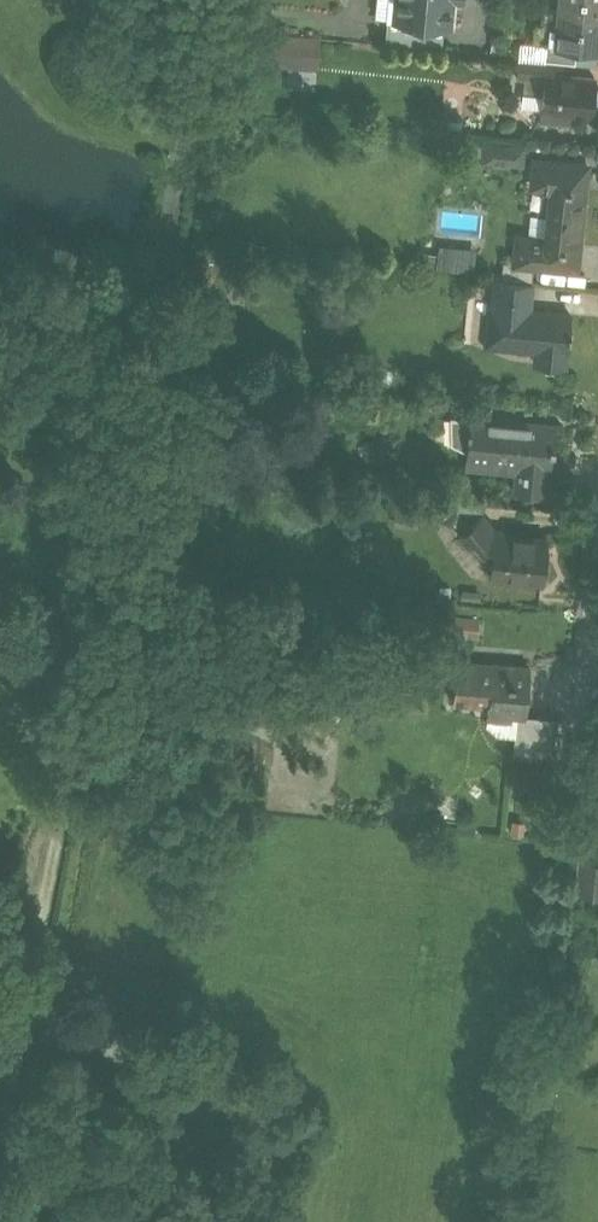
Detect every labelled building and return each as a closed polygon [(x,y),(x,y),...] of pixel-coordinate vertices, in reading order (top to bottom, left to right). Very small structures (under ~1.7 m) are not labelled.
[(400,8),(445,13),(446,0),(401,0),(400,8)] [(592,0),(559,0),(558,14),(560,15),(559,31),(555,31),(555,33),(578,35),(597,37),(597,1),(592,0)] [(317,58),(318,24),(271,23),(270,57),(317,58)] [(578,35),(555,33),(555,31),(547,31),(546,48),(563,50),(576,51),(578,35)] [(546,48),(534,48),(532,69),(545,70),(545,62),(562,63),(563,50),(546,48)] [(562,63),(545,62),(545,70),(541,108),(556,110),(558,97),(590,100),(590,101),(592,101),(595,67),(594,66),(594,67),(562,63)] [(523,136),(487,132),(485,147),(521,151),(523,136)] [(582,153),(536,149),(534,173),(555,176),(552,204),(581,207),(584,174),(582,155),(582,153)] [(581,207),(552,204),(550,229),(532,227),(529,252),(572,256),(572,254),(578,236),(581,207)] [(435,234),(435,258),(471,258),(471,234),(435,234)] [(532,271),(497,268),(494,295),(492,295),(488,333),(537,338),(536,352),(565,355),(566,341),(569,341),(571,320),(569,319),(571,303),(529,299),(532,271)] [(556,413),(469,405),(467,421),(469,421),(466,454),(491,456),(491,450),(551,456),(552,437),(554,437),(556,413)] [(473,490),(460,489),(460,488),(444,488),(444,490),(461,520),(482,503),(483,504),(486,491),(473,490)] [(548,527),(512,524),(513,521),(495,519),(483,504),(482,503),(461,520),(461,521),(470,532),(479,525),(492,541),(490,564),(543,570),(548,527)] [(492,654),(457,652),(453,692),(489,695),(490,695),(493,654),(492,654)] [(555,707),(526,705),(530,656),(492,653),(492,654),(493,654),(490,695),(489,695),(488,703),(518,705),(515,742),(552,745),(555,707)] [(547,763),(521,761),(520,780),(545,782),(547,763)] [(590,856),(587,880),(597,881),(597,857),(590,856)]
